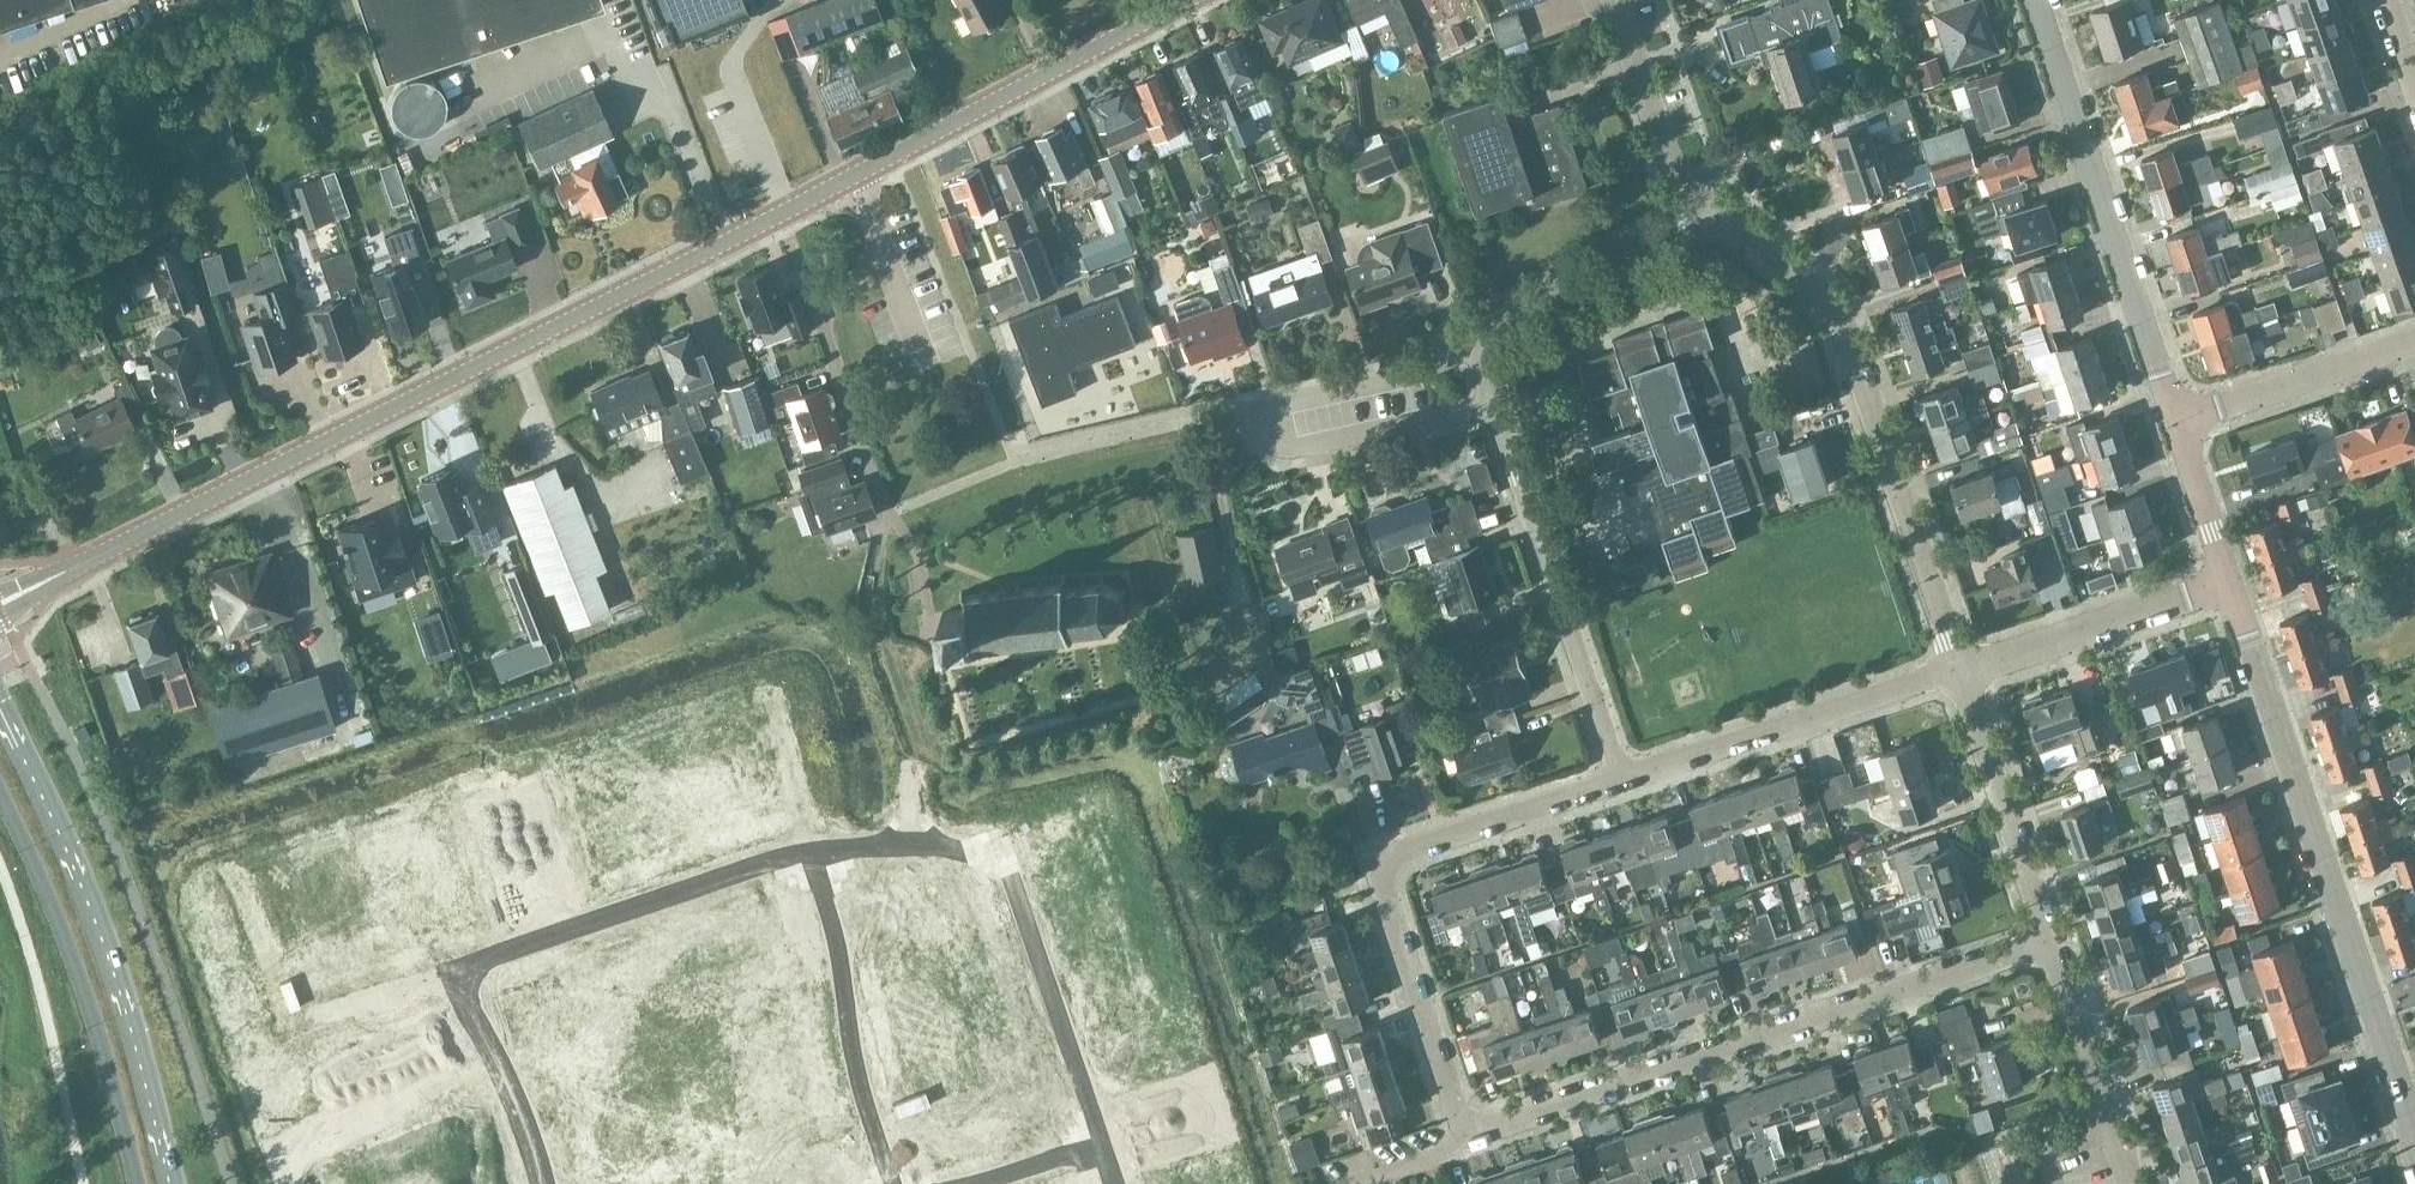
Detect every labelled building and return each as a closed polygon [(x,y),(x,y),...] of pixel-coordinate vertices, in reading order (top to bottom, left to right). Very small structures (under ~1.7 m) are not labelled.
[(88,0),(0,0),(0,29),(88,0)] [(385,79),(511,36),(512,37),(597,9),(596,8),(605,5),(603,0),(359,0),(385,79)] [(656,23),(656,24),(663,22),(669,39),(671,42),(689,35),(697,32),(714,25),(730,19),(738,16),(757,8),(755,6),(753,0),(647,0),(656,23)] [(872,24),(882,20),(874,0),(825,0),(786,15),(800,52),(857,29),(872,24)] [(975,32),(1010,14),(1003,0),(958,0),(975,32)] [(1325,0),(1290,15),(1283,13),(1268,19),(1266,26),(1274,46),(1281,48),(1285,46),(1292,61),(1342,39),(1325,0)] [(1359,23),(1387,10),(1403,46),(1419,39),(1405,9),(1401,0),(1348,0),(1359,23)] [(1511,9),(1539,0),(1508,0),(1511,9)] [(1830,0),(1801,0),(1722,27),(1733,62),(1770,50),(1787,101),(1822,90),(1810,52),(1844,41),(1830,0)] [(1965,0),(1933,0),(1938,15),(1940,15),(1945,31),(1943,31),(1954,64),(1997,49),(1990,27),(1987,28),(1984,20),(1988,16),(1984,3),(1978,2),(1977,0),(1967,4),(1965,0)] [(2129,0),(2093,13),(2108,57),(2144,45),(2144,44),(2157,39),(2148,12),(2135,16),(2129,0)] [(2340,11),(2342,11),(2344,9),(2345,7),(2345,4),(2344,0),(2291,0),(2300,25),(2340,11)] [(2220,2),(2175,18),(2200,86),(2245,70),(2220,2)] [(2309,53),(2349,39),(2352,38),(2354,36),(2355,34),(2355,32),(2352,23),(2350,21),(2348,20),(2345,20),(2343,21),(2340,11),(2300,25),(2309,53)] [(1518,13),(1493,22),(1502,48),(1527,39),(1518,13)] [(872,24),(857,29),(864,46),(878,40),(872,24)] [(1460,24),(1447,30),(1455,46),(1467,40),(1460,24)] [(2252,42),(2269,36),(2265,27),(2248,33),(2252,42)] [(670,45),(685,84),(716,72),(702,33),(670,45)] [(2269,36),(2252,42),(2255,52),(2272,46),(2269,36)] [(1221,98),(1228,114),(1241,145),(1260,137),(1251,116),(1245,118),(1236,97),(1241,95),(1239,91),(1244,88),(1247,94),(1263,87),(1243,39),(1216,50),(1234,92),(1221,98)] [(1403,46),(1398,49),(1404,61),(1425,52),(1419,39),(1403,46)] [(2309,53),(2319,80),(2359,67),(2349,39),(2309,53)] [(862,92),(894,78),(911,70),(903,50),(853,72),(862,92)] [(1172,95),(1180,112),(1186,126),(1191,138),(1205,132),(1196,111),(1208,106),(1214,120),(1228,114),(1221,98),(1219,93),(1202,54),(1175,65),(1185,89),(1172,95)] [(1937,57),(1916,64),(1925,88),(1945,80),(1937,57)] [(302,60),(289,65),(293,78),(306,73),(302,60)] [(2259,66),(2235,74),(2242,93),(2266,85),(2261,70),(2259,66)] [(2319,80),(2328,107),(2288,121),(2292,135),(2326,123),(2352,114),(2348,101),(2369,94),(2359,67),(2319,80)] [(1994,123),(1996,131),(2020,123),(2003,70),(1969,81),(1977,105),(1974,106),(1981,127),(1994,123)] [(853,72),(817,88),(827,112),(864,97),(862,92),(853,72)] [(1186,126),(1180,112),(1172,95),(1163,72),(1137,83),(1154,123),(1149,125),(1155,139),(1186,126)] [(2123,101),(2126,110),(2181,92),(2177,80),(2163,85),(2163,84),(2153,88),(2148,73),(2117,83),(2117,84),(2113,85),(2112,90),(2115,100),(2119,103),(2123,101)] [(2279,95),(2295,89),(2292,80),(2276,86),(2279,95)] [(1133,88),(1091,106),(1108,145),(1149,127),(1133,88)] [(628,193),(618,171),(605,177),(596,158),(576,167),(570,154),(613,134),(592,89),(518,124),(539,168),(551,162),(561,182),(556,184),(565,204),(577,198),(584,213),(594,209),(595,211),(597,210),(602,213),(612,208),(613,203),(616,202),(615,199),(628,193)] [(2295,89),(2279,95),(2282,105),(2298,99),(2295,89)] [(827,118),(840,147),(902,120),(889,91),(827,118)] [(2126,110),(2135,138),(2190,120),(2181,92),(2126,110)] [(1511,122),(1502,94),(1445,113),(1478,212),(1520,198),(1524,212),(1584,192),(1567,139),(1570,138),(1560,106),(1511,122)] [(1845,166),(1892,150),(1887,136),(1875,140),(1869,123),(1886,117),(1888,124),(1912,116),(1906,97),(1864,112),(1868,123),(1834,134),(1845,166)] [(2272,107),(2255,112),(2237,118),(2243,137),(2279,126),(2272,107)] [(1352,120),(1332,129),(1342,154),(1362,145),(1352,120)] [(1929,165),(1933,164),(1973,150),(1965,125),(1921,140),(1929,165)] [(1041,136),(1043,141),(1037,144),(1054,181),(1080,169),(1087,186),(1098,181),(1074,127),(1065,131),(1063,127),(1059,128),(1055,127),(1046,131),(1045,135),(1041,136)] [(2336,141),(2346,170),(2386,156),(2376,128),(2336,141)] [(1205,133),(1193,139),(1201,157),(1215,151),(1207,133),(1205,133)] [(2295,143),(2300,156),(2324,148),(2319,135),(2295,143)] [(2032,153),(2029,143),(1992,156),(1993,158),(1982,161),(1994,196),(2028,184),(2025,175),(2038,171),(2037,169),(2040,164),(2037,156),(2032,153)] [(1024,278),(977,295),(984,315),(1060,285),(1040,233),(1041,233),(1025,191),(1043,183),(1027,147),(1024,148),(1023,145),(1010,151),(1011,154),(999,159),(1006,177),(1002,179),(1010,198),(1011,197),(1017,211),(1000,217),(1024,278)] [(1365,149),(1355,153),(1367,182),(1386,174),(1374,146),(1365,149)] [(1120,150),(1101,158),(1115,192),(1117,198),(1137,190),(1120,150)] [(1845,166),(1856,198),(1890,186),(1884,169),(1897,165),(1892,150),(1845,166)] [(1933,164),(1937,178),(1977,164),(1976,161),(1973,150),(1933,164)] [(2143,161),(2152,188),(2215,167),(2210,155),(2178,165),(2173,150),(2143,161)] [(2395,183),(2386,156),(2346,170),(2355,197),(2395,183)] [(373,193),(399,187),(392,159),(366,165),(373,193)] [(2298,180),(2292,161),(2247,175),(2253,195),(2298,180)] [(2222,188),(2215,167),(2152,188),(2161,215),(2192,205),(2187,190),(2208,184),(2211,192),(2222,188)] [(960,176),(961,178),(953,182),(953,183),(942,187),(952,214),(943,217),(956,252),(970,246),(957,213),(968,208),(970,214),(995,204),(981,168),(960,176)] [(1923,168),(1900,176),(1907,196),(1930,188),(1923,168)] [(2309,183),(2325,178),(2322,168),(2306,173),(2309,183)] [(334,171),(323,175),(329,191),(340,187),(334,171)] [(1264,173),(1255,177),(1261,191),(1276,185),(1272,176),(1264,173)] [(322,177),(298,186),(306,209),(331,201),(328,192),(322,177)] [(2325,178),(2309,183),(2313,193),(2329,187),(2325,178)] [(1305,180),(1293,184),(1297,198),(1310,194),(1305,180)] [(2305,200),(2302,193),(2298,182),(2251,197),(2253,203),(2273,196),(2277,208),(2305,200)] [(2355,197),(2365,225),(2405,211),(2395,183),(2355,197)] [(329,191),(328,192),(331,201),(336,218),(349,214),(340,187),(329,191)] [(1137,190),(1117,198),(1125,216),(1144,208),(1137,190)] [(1127,223),(1125,216),(1117,198),(1115,192),(1092,201),(1104,229),(1105,232),(1124,224),(1127,223)] [(1214,194),(1192,203),(1194,208),(1199,219),(1221,210),(1214,194)] [(1269,197),(1249,204),(1253,218),(1256,217),(1259,220),(1269,216),(1270,213),(1274,211),(1269,197)] [(2000,216),(1994,200),(1973,207),(1984,238),(2012,229),(2018,248),(2012,249),(2016,262),(2044,252),(2041,241),(2059,236),(2047,200),(2000,216)] [(1866,226),(1875,255),(1909,243),(1905,232),(1918,228),(1910,206),(1897,211),(1898,215),(1866,226)] [(467,307),(495,296),(488,279),(518,267),(511,251),(516,249),(516,250),(534,243),(520,207),(502,214),(502,215),(486,221),(494,241),(447,259),(460,291),(461,290),(467,307)] [(2316,211),(2311,213),(2317,231),(2328,227),(2322,209),(2316,211)] [(2365,225),(2375,252),(2414,238),(2405,211),(2365,225)] [(1213,219),(1201,223),(1204,232),(1209,234),(1217,231),(1213,219)] [(1300,227),(1310,256),(1251,276),(1257,294),(1256,295),(1263,316),(1278,311),(1281,319),(1332,302),(1319,262),(1332,258),(1319,221),(1300,227)] [(1365,303),(1366,306),(1369,307),(1372,307),(1374,306),(1376,306),(1377,305),(1379,304),(1381,303),(1382,302),(1383,300),(1382,297),(1402,290),(1420,287),(1416,273),(1440,265),(1426,224),(1370,243),(1367,245),(1363,248),(1360,256),(1360,260),(1361,265),(1348,269),(1361,305),(1365,303)] [(1107,233),(1083,243),(1092,268),(1134,252),(1124,225),(1106,232),(1107,233)] [(2320,241),(2338,235),(2335,225),(2328,227),(2317,231),(2320,241)] [(396,266),(373,274),(394,335),(420,326),(428,323),(416,288),(431,283),(412,227),(385,237),(396,266)] [(2177,265),(2235,245),(2243,243),(2239,230),(2204,242),(2199,227),(2168,238),(2177,265)] [(2338,235),(2320,241),(2324,250),(2341,244),(2338,235)] [(2316,237),(2293,244),(2300,265),(2323,257),(2316,237)] [(2384,280),(2414,269),(2414,239),(2414,238),(2375,252),(2384,280)] [(1913,255),(1909,243),(1875,255),(1885,284),(1918,273),(1919,277),(1932,272),(1925,251),(1913,255)] [(2239,258),(2235,245),(2177,265),(2186,292),(2232,277),(2227,262),(2239,258)] [(156,254),(161,270),(153,273),(162,298),(170,295),(175,311),(193,305),(174,248),(156,254)] [(312,311),(327,357),(361,345),(348,307),(365,301),(347,250),(320,260),(334,303),(312,311)] [(1230,251),(1211,257),(1213,264),(1215,269),(1234,262),(1230,251)] [(219,256),(203,261),(212,290),(227,285),(219,256)] [(1941,282),(1966,273),(1961,257),(1935,266),(1941,282)] [(2028,302),(2041,298),(2075,286),(2066,258),(2019,274),(2028,302)] [(2293,287),(2329,275),(2327,267),(2324,259),(2288,271),(2293,287)] [(1176,302),(1182,319),(1181,320),(1195,359),(1219,351),(1220,355),(1247,346),(1236,313),(1249,308),(1234,262),(1215,269),(1227,304),(1215,308),(1212,298),(1204,293),(1176,302)] [(770,267),(739,279),(745,295),(742,296),(748,313),(751,312),(757,328),(787,317),(793,335),(811,329),(797,293),(782,299),(770,267)] [(2384,280),(2394,308),(2414,301),(2414,269),(2384,280)] [(1113,270),(1091,279),(1097,294),(1119,285),(1113,270)] [(1966,273),(1941,282),(1939,282),(1945,300),(1972,291),(1966,273)] [(2346,293),(2363,287),(2359,277),(2343,283),(2346,293)] [(245,325),(261,371),(294,359),(282,321),(296,316),(285,283),(255,293),(263,319),(245,325)] [(2085,315),(2075,286),(2041,298),(2051,326),(2085,315)] [(2363,287),(2346,293),(2350,303),(2366,297),(2363,287)] [(1070,369),(1137,344),(1119,296),(1063,317),(1057,302),(1011,320),(1044,405),(1079,392),(1070,369)] [(1993,298),(1981,301),(1984,314),(1997,310),(1993,298)] [(2336,298),(2314,306),(2324,333),(2333,330),(2346,325),(2336,298)] [(1905,342),(1949,328),(1944,313),(1939,314),(1933,299),(1925,302),(1924,300),(1894,310),(1905,342)] [(2033,317),(2028,302),(2016,306),(2021,321),(2033,317)] [(2231,303),(2194,315),(2203,343),(2261,323),(2257,312),(2243,317),(2239,307),(2237,304),(2234,303),(2231,303)] [(1617,349),(1579,362),(1591,396),(1608,391),(1621,429),(1604,435),(1594,438),(1595,440),(1596,439),(1605,466),(1620,460),(1631,491),(1654,483),(1660,502),(1653,504),(1665,538),(1664,539),(1676,574),(1678,579),(1711,568),(1706,554),(1738,543),(1728,512),(1764,500),(1766,499),(1757,475),(1750,454),(1754,452),(1753,451),(1748,436),(1742,418),(1733,392),(1724,395),(1711,357),(1712,356),(1709,347),(1716,344),(1704,309),(1614,340),(1617,349)] [(86,312),(72,319),(79,332),(92,325),(86,312)] [(2278,317),(2261,323),(2265,335),(2281,329),(2278,317)] [(1161,322),(1153,325),(1159,343),(1168,340),(1161,322)] [(2261,323),(2203,343),(2212,370),(2256,355),(2252,341),(2265,336),(2265,335),(2261,323)] [(2027,347),(2048,340),(2043,325),(2022,332),(2027,347)] [(1949,328),(1905,342),(1916,375),(1946,365),(1940,349),(1958,343),(1952,326),(1949,328)] [(207,385),(198,360),(194,361),(187,339),(183,340),(181,335),(179,331),(175,328),(170,327),(165,328),(161,330),(158,334),(156,339),(157,344),(158,348),(155,349),(162,372),(153,375),(162,400),(171,397),(178,417),(185,415),(190,416),(199,413),(203,409),(210,406),(203,386),(207,385)] [(2324,333),(2315,336),(2319,348),(2338,342),(2333,330),(2324,333)] [(680,405),(714,392),(706,371),(710,369),(702,350),(697,351),(690,331),(676,336),(672,333),(663,337),(662,342),(660,343),(675,382),(672,383),(679,401),(680,405)] [(2042,385),(2102,366),(2092,337),(2051,351),(2032,357),(2040,379),(2042,385)] [(2048,340),(2027,347),(2031,358),(2032,357),(2051,351),(2048,340)] [(1969,370),(1996,361),(1990,343),(1963,352),(1969,370)] [(0,350),(0,374),(7,372),(4,363),(11,361),(7,348),(0,350)] [(776,360),(764,365),(769,378),(781,373),(776,360)] [(1996,361),(1969,370),(1975,388),(2002,379),(1996,361)] [(2102,366),(2042,385),(2047,400),(2059,397),(2063,410),(2111,393),(2102,366)] [(616,384),(615,382),(592,391),(607,426),(638,413),(649,439),(663,438),(663,441),(680,482),(708,470),(679,405),(680,405),(679,401),(665,407),(649,370),(616,384)] [(738,433),(772,422),(757,377),(723,388),(738,433)] [(2040,379),(2010,390),(2012,395),(2025,391),(2037,387),(2042,385),(2040,379)] [(83,437),(90,450),(120,436),(121,439),(136,431),(128,415),(141,408),(128,382),(115,388),(120,398),(76,419),(71,410),(57,417),(71,444),(83,437)] [(824,392),(823,388),(802,395),(798,383),(766,394),(771,407),(786,401),(802,447),(839,434),(828,403),(832,402),(833,398),(832,393),(828,391),(824,392)] [(1536,384),(1524,388),(1528,400),(1540,396),(1536,384)] [(1988,409),(1983,394),(1963,401),(1958,386),(1924,398),(1925,400),(1921,401),(1919,404),(1922,414),(1926,415),(1929,414),(1934,427),(1988,409)] [(2037,387),(2025,391),(2027,397),(2029,402),(2041,398),(2037,387)] [(1988,409),(1934,427),(1944,456),(1978,444),(1973,429),(1993,422),(1988,409)] [(2338,434),(2353,476),(2414,454),(2414,431),(2407,409),(2338,434)] [(2098,455),(2128,444),(2119,416),(2071,432),(2075,445),(2063,449),(2068,464),(2083,459),(2098,455)] [(2018,421),(1993,430),(1995,438),(1999,450),(2024,442),(2018,421)] [(1770,428),(1748,436),(1753,451),(1779,443),(1780,442),(1775,426),(1770,428)] [(835,440),(802,452),(806,463),(839,451),(835,440)] [(2281,444),(2250,454),(2260,483),(2291,473),(2305,468),(2295,440),(2282,444),(2281,444)] [(1814,443),(1781,454),(1796,498),(1829,487),(1814,443)] [(2128,444),(2098,455),(2107,484),(2138,474),(2128,444)] [(2038,474),(2056,468),(2051,453),(2033,459),(2038,474)] [(878,514),(866,479),(852,484),(843,458),(801,473),(812,502),(816,500),(828,532),(878,514)] [(2343,458),(2316,467),(2323,488),(2350,479),(2343,458)] [(2088,475),(2083,459),(2068,464),(2074,479),(2088,475)] [(1487,461),(1468,468),(1476,491),(1495,484),(1487,461)] [(556,465),(504,486),(546,592),(555,589),(569,626),(609,610),(595,573),(607,568),(573,484),(565,487),(556,465)] [(2064,483),(2059,467),(2056,468),(2038,474),(2037,475),(2049,511),(2071,504),(2064,483)] [(480,487),(462,493),(456,475),(451,477),(449,470),(422,479),(424,485),(419,487),(435,535),(463,526),(465,532),(492,523),(480,487)] [(1995,481),(1992,473),(1954,485),(1964,516),(2002,503),(2006,516),(2027,509),(2015,475),(1995,481)] [(2325,491),(2308,496),(2311,506),(2312,509),(2329,503),(2325,491)] [(2113,518),(2119,536),(2155,524),(2145,496),(2110,508),(2108,501),(2093,506),(2099,523),(2113,518)] [(1426,540),(1429,548),(1468,534),(1457,503),(1433,511),(1428,497),(1427,497),(1427,498),(1396,509),(1396,508),(1393,509),(1392,506),(1387,504),(1375,508),(1372,513),(1373,516),(1369,517),(1386,566),(1395,570),(1408,565),(1412,557),(1409,546),(1426,540)] [(2042,498),(2027,502),(2037,533),(2052,528),(2042,498)] [(2295,499),(2278,504),(2283,519),(2300,513),(2295,499)] [(2057,533),(2073,528),(2066,509),(2051,514),(2057,533)] [(749,512),(742,529),(760,536),(767,519),(749,512)] [(2410,513),(2397,518),(2400,527),(2413,523),(2410,513)] [(338,529),(358,586),(390,574),(395,586),(417,578),(397,523),(379,530),(374,516),(338,529)] [(1328,532),(1302,541),(1302,540),(1278,549),(1289,581),(1291,580),(1296,593),(1299,594),(1302,594),(1305,594),(1308,593),(1310,593),(1311,592),(1314,590),(1315,588),(1316,586),(1317,585),(1343,576),(1346,586),(1370,578),(1349,517),(1325,526),(1328,532)] [(2260,562),(2306,546),(2303,537),(2285,543),(2278,521),(2250,530),(2260,562)] [(2164,551),(2155,524),(2119,536),(2124,551),(2110,556),(2116,573),(2130,568),(2128,563),(2164,551)] [(1189,583),(1176,585),(1180,603),(1217,595),(1213,578),(1223,576),(1213,528),(1179,536),(1189,583)] [(1472,548),(1468,534),(1429,548),(1434,562),(1449,557),(1460,588),(1448,593),(1446,597),(1451,611),(1455,613),(1468,608),(1467,606),(1481,601),(1498,595),(1481,545),(1472,548)] [(2079,547),(2068,551),(2073,567),(2089,562),(2083,545),(2079,547)] [(2306,546),(2260,562),(2271,593),(2299,583),(2292,561),(2309,555),(2306,546)] [(2006,566),(1988,572),(1998,601),(2016,595),(2017,600),(2040,592),(2026,550),(2003,558),(2006,566)] [(271,551),(206,573),(226,636),(292,614),(271,551)] [(1593,554),(1581,558),(1589,581),(1601,577),(1593,554)] [(1645,587),(1655,583),(1661,581),(1652,556),(1636,561),(1645,587)] [(525,564),(506,572),(532,639),(533,641),(543,637),(553,633),(525,564)] [(2309,597),(2326,591),(2321,576),(2304,581),(2309,597)] [(1001,591),(986,593),(986,588),(983,589),(983,593),(967,596),(962,592),(960,595),(965,598),(966,609),(942,613),(946,640),(971,637),(973,653),(977,653),(976,650),(991,648),(991,651),(994,651),(994,647),(1007,646),(1008,649),(1011,649),(1011,645),(1025,644),(1025,648),(1028,647),(1028,643),(1047,641),(1047,645),(1050,645),(1050,641),(1070,638),(1070,642),(1073,642),(1072,634),(1087,632),(1087,636),(1091,635),(1090,632),(1106,630),(1107,634),(1110,634),(1109,628),(1123,616),(1127,617),(1128,614),(1124,613),(1121,595),(1125,592),(1123,590),(1121,592),(1103,584),(1102,580),(1099,581),(1099,584),(1084,586),(1083,583),(1080,583),(1080,586),(1065,588),(1064,579),(1061,580),(1061,584),(1043,586),(1042,581),(1039,582),(1040,587),(1021,589),(1020,584),(1018,585),(1018,589),(1003,590),(1003,586),(1000,587),(1001,591)] [(2326,591),(2309,597),(2314,612),(2331,606),(2326,591)] [(1481,601),(1467,606),(1468,608),(1475,629),(1489,624),(1481,601)] [(656,606),(647,609),(650,615),(658,612),(656,606)] [(132,617),(130,622),(128,623),(141,660),(155,655),(158,664),(179,656),(170,631),(165,633),(158,612),(145,617),(141,614),(132,617)] [(2291,654),(2337,639),(2334,629),(2316,635),(2309,614),(2281,623),(2291,654)] [(437,615),(419,621),(430,655),(448,649),(437,615)] [(1413,625),(1398,630),(1403,645),(1418,640),(1413,625)] [(296,630),(274,640),(284,663),(306,654),(296,630)] [(2337,639),(2291,654),(2302,686),(2330,676),(2323,655),(2340,649),(2337,639)] [(1297,646),(1274,652),(1277,664),(1300,658),(1297,646)] [(1466,662),(1488,727),(1518,717),(1513,703),(1531,697),(1514,646),(1466,662)] [(2219,648),(2205,652),(2209,666),(2223,661),(2219,648)] [(2158,663),(2176,716),(2194,710),(2191,701),(2185,703),(2181,690),(2196,685),(2186,654),(2158,663)] [(115,669),(128,708),(153,699),(140,661),(115,669)] [(2163,720),(2176,716),(2158,663),(2147,667),(2146,664),(2144,663),(2142,662),(2135,664),(2133,666),(2133,669),(2134,671),(2131,672),(2141,703),(2156,698),(2163,720)] [(1266,732),(1232,743),(1234,750),(1232,751),(1229,752),(1228,753),(1227,755),(1226,756),(1225,758),(1224,760),(1223,763),(1223,764),(1223,766),(1223,768),(1224,771),(1225,774),(1227,776),(1229,778),(1231,780),(1234,781),(1236,782),(1238,782),(1240,782),(1242,782),(1243,782),(1246,781),(1246,783),(1265,776),(1266,779),(1277,775),(1276,772),(1327,755),(1322,739),(1334,734),(1325,708),(1326,707),(1312,666),(1293,673),(1266,665),(1212,703),(1227,725),(1272,695),(1295,706),(1305,702),(1311,722),(1268,737),(1266,732)] [(203,698),(192,668),(184,671),(168,677),(178,706),(203,698)] [(2340,690),(2357,684),(2352,669),(2335,674),(2340,690)] [(319,673),(301,678),(285,684),(210,710),(227,764),(336,727),(319,673)] [(710,713),(696,718),(702,735),(716,730),(755,717),(744,684),(704,697),(710,713)] [(2357,684),(2340,690),(2345,705),(2363,699),(2357,684)] [(2027,707),(2037,736),(2042,749),(2077,738),(2083,756),(2106,749),(2095,715),(2092,716),(2093,717),(2081,721),(2072,692),(2043,702),(2041,697),(2028,701),(2029,706),(2027,707)] [(1373,758),(1379,774),(1409,764),(1407,759),(1427,753),(1408,697),(1388,704),(1391,713),(1361,723),(1362,724),(1347,729),(1347,730),(1344,731),(1355,764),(1373,758)] [(1338,703),(1326,707),(1325,708),(1334,734),(1344,731),(1347,730),(1347,729),(1338,703)] [(2323,747),(2369,732),(2366,722),(2348,728),(2341,706),(2313,716),(2323,747)] [(682,712),(673,716),(678,730),(687,727),(682,712)] [(673,716),(665,718),(670,733),(678,730),(673,716)] [(2195,755),(2228,744),(2219,716),(2186,727),(2184,723),(2171,727),(2178,748),(2191,743),(2195,755)] [(716,730),(702,735),(708,752),(721,748),(727,764),(767,750),(755,717),(716,730)] [(1522,728),(1518,717),(1488,727),(1489,728),(1479,731),(1478,732),(1476,733),(1475,734),(1474,735),(1473,737),(1473,739),(1473,741),(1473,743),(1456,748),(1467,781),(1518,763),(1508,732),(1522,728)] [(665,718),(655,722),(660,736),(670,733),(665,718)] [(2161,722),(2138,730),(2142,741),(2165,733),(2161,722)] [(647,724),(637,728),(642,742),(652,739),(647,724)] [(637,728),(629,731),(634,745),(642,742),(637,728)] [(629,731),(620,734),(625,748),(634,745),(629,731)] [(2369,732),(2323,747),(2333,778),(2362,769),(2354,746),(2372,740),(2369,732)] [(592,736),(552,749),(564,782),(603,769),(617,764),(611,747),(598,752),(592,736)] [(1917,743),(1867,759),(1874,781),(1855,787),(1850,771),(1836,775),(1845,803),(1870,795),(1928,776),(1917,743)] [(2228,744),(2195,755),(2199,766),(2186,771),(2194,792),(2206,788),(2204,784),(2238,773),(2228,744)] [(2136,750),(2119,756),(2125,772),(2142,767),(2136,750)] [(2409,752),(2389,759),(2394,773),(2414,766),(2409,752)] [(2163,755),(2148,760),(2151,769),(2167,764),(2163,755)] [(770,756),(761,759),(766,773),(774,770),(770,756)] [(761,759),(753,762),(757,776),(766,773),(761,759)] [(2372,783),(2389,777),(2384,762),(2367,767),(2372,783)] [(603,769),(564,782),(575,815),(615,802),(609,786),(623,781),(617,764),(603,769)] [(1782,811),(1803,804),(1810,824),(1827,819),(1813,776),(1800,780),(1797,770),(1796,770),(1795,766),(1790,764),(1781,767),(1779,772),(1780,775),(1771,779),(1782,811)] [(2119,786),(2123,797),(2155,786),(2151,775),(2149,768),(2117,779),(2119,786)] [(762,789),(746,795),(760,834),(793,823),(779,783),(774,770),(766,773),(757,776),(762,789)] [(1836,775),(1822,780),(1831,808),(1845,803),(1836,775)] [(1870,795),(1874,807),(1884,803),(1891,824),(1904,819),(1905,820),(1939,809),(1928,776),(1870,795)] [(2389,777),(2372,783),(2377,798),(2394,792),(2389,777)] [(1795,850),(1786,824),(1782,811),(1771,779),(1745,787),(1756,820),(1772,815),(1784,854),(1795,850)] [(727,786),(710,792),(728,845),(760,834),(746,795),(731,800),(727,786)] [(1756,820),(1745,787),(1718,796),(1738,856),(1741,862),(1751,859),(1751,858),(1752,858),(1741,825),(1756,820)] [(403,818),(389,823),(395,840),(409,835),(449,822),(437,789),(397,802),(403,818)] [(2166,811),(2189,804),(2185,791),(2162,799),(2166,811)] [(697,812),(682,817),(696,856),(728,845),(710,792),(692,798),(697,812)] [(2064,814),(2078,853),(2105,844),(2094,813),(2113,807),(2108,793),(2089,799),(2091,805),(2064,814)] [(1738,856),(1718,796),(1691,805),(1697,821),(1686,825),(1694,850),(1697,857),(1709,853),(1703,837),(1719,832),(1729,860),(1738,856)] [(2217,837),(2256,824),(2246,796),(2208,809),(2217,837)] [(2354,840),(2399,825),(2396,815),(2379,821),(2371,800),(2344,809),(2354,840)] [(2189,804),(2166,811),(2171,824),(2193,816),(2189,804)] [(663,808),(646,814),(651,827),(664,867),(696,856),(682,817),(668,821),(663,808)] [(1694,850),(1686,825),(1674,829),(1668,812),(1642,821),(1663,882),(1672,879),(1667,865),(1669,864),(1664,850),(1679,845),(1682,854),(1694,850)] [(633,833),(619,838),(632,878),(664,867),(651,827),(646,814),(629,820),(633,833)] [(1863,814),(1847,821),(1853,834),(1869,826),(1863,814)] [(594,817),(585,820),(590,833),(598,830),(594,817)] [(2148,819),(2146,825),(2149,831),(2154,832),(2159,829),(2161,823),(2157,818),(2152,817),(2148,819)] [(375,818),(365,821),(370,835),(380,832),(375,818)] [(1052,819),(1029,827),(1040,857),(1041,857),(1045,869),(1066,861),(1071,878),(1122,861),(1115,842),(1090,851),(1081,822),(1056,830),(1052,819)] [(585,820),(577,823),(581,836),(590,833),(585,820)] [(365,821),(357,824),(362,838),(370,835),(365,821)] [(1663,882),(1642,821),(1616,830),(1627,863),(1641,858),(1646,872),(1648,871),(1653,885),(1663,882)] [(409,835),(395,840),(401,857),(415,853),(420,868),(460,855),(449,822),(409,835)] [(357,824),(347,827),(352,841),(362,838),(357,824)] [(2226,864),(2265,851),(2256,824),(2217,837),(2226,864)] [(2399,825),(2354,840),(2364,872),(2392,862),(2385,842),(2403,836),(2399,825)] [(339,830),(330,833),(335,847),(344,844),(339,830)] [(590,833),(581,836),(586,850),(599,889),(632,878),(619,838),(603,844),(598,830),(590,833)] [(1627,863),(1616,830),(1589,839),(1610,899),(1619,896),(1615,883),(1617,882),(1612,868),(1627,863)] [(2178,849),(2191,845),(2187,831),(2173,835),(2178,849)] [(330,833),(321,836),(326,850),(335,847),(330,833)] [(321,836),(312,839),(317,854),(326,850),(321,836)] [(1558,869),(1567,898),(1594,889),(1601,909),(1612,905),(1610,899),(1589,839),(1579,843),(1578,839),(1574,837),(1564,840),(1562,844),(1563,848),(1568,865),(1558,869)] [(1827,844),(1823,850),(1827,855),(1834,854),(1836,848),(1832,844),(1827,844)] [(2191,845),(2178,849),(2183,864),(2196,859),(2191,845)] [(1920,875),(1925,891),(1963,878),(1952,848),(1899,866),(1904,880),(1920,875)] [(2265,851),(2226,864),(2235,891),(2274,878),(2265,851)] [(1558,869),(1546,873),(1540,856),(1539,856),(1538,854),(1536,852),(1524,856),(1523,859),(1524,861),(1514,865),(1529,912),(1556,903),(1555,902),(1567,898),(1558,869)] [(2094,906),(2155,885),(2152,875),(2124,884),(2119,869),(2128,866),(2125,854),(2095,864),(2100,876),(2086,880),(2094,906)] [(2414,872),(2414,856),(2414,855),(2398,860),(2403,876),(2414,872)] [(1864,857),(1852,862),(1854,870),(1867,866),(1864,857)] [(1751,859),(1741,862),(1748,884),(1758,881),(1751,858),(1751,859)] [(463,861),(454,864),(459,878),(468,875),(463,861)] [(1485,867),(1487,874),(1498,906),(1514,901),(1527,940),(1538,937),(1529,912),(1514,865),(1503,869),(1502,865),(1498,863),(1485,867)] [(454,864),(446,867),(450,881),(459,878),(454,864)] [(1461,883),(1482,943),(1485,953),(1494,950),(1487,926),(1488,925),(1484,911),(1498,906),(1487,874),(1485,867),(1472,871),(1470,875),(1472,879),(1466,881),(1465,879),(1461,881),(1461,883)] [(297,874),(257,887),(268,920),(308,907),(303,891),(316,886),(310,869),(297,874)] [(2403,876),(2408,891),(2414,888),(2414,872),(2403,876)] [(455,894),(439,900),(453,939),(486,928),(472,888),(468,875),(459,878),(450,881),(455,894)] [(1881,906),(1890,935),(1972,908),(1963,878),(1925,891),(1895,901),(1881,906)] [(2274,878),(2235,891),(2244,918),(2283,905),(2274,878)] [(1435,891),(1434,892),(1440,909),(1428,913),(1438,941),(1450,937),(1446,924),(1461,919),(1466,933),(1468,932),(1473,946),(1482,943),(1461,883),(1461,881),(1456,882),(1456,884),(1451,886),(1449,882),(1444,880),(1436,883),(1434,887),(1435,891)] [(2203,902),(2216,897),(2211,883),(2198,888),(2203,902)] [(1088,909),(1061,919),(1070,946),(1116,930),(1107,905),(1118,901),(1112,884),(1082,895),(1082,896),(1083,896),(1088,909)] [(2103,933),(2137,922),(2131,905),(2159,896),(2155,885),(2094,906),(2103,933)] [(420,891),(403,897),(407,911),(421,950),(453,939),(439,900),(425,905),(420,891)] [(2179,895),(2176,901),(2178,908),(2190,904),(2186,892),(2179,895)] [(2414,923),(2414,912),(2409,914),(2402,893),(2374,902),(2385,933),(2414,923)] [(390,916),(376,921),(389,961),(421,950),(407,911),(403,897),(386,903),(390,916)] [(2216,897),(2203,902),(2208,916),(2221,912),(2216,897)] [(786,898),(716,922),(734,976),(773,963),(767,945),(798,934),(786,898)] [(1732,898),(1712,904),(1718,921),(1738,915),(1732,898)] [(1822,899),(1813,902),(1818,916),(1827,913),(1822,899)] [(1650,902),(1641,905),(1646,921),(1655,918),(1650,902)] [(1792,930),(1806,972),(1833,963),(1818,916),(1813,902),(1805,905),(1809,919),(1807,920),(1808,924),(1792,930)] [(1818,916),(1833,963),(1860,954),(1856,944),(1867,940),(1855,905),(1844,909),(1848,922),(1832,927),(1827,913),(1818,916)] [(1890,935),(1881,906),(1866,910),(1876,940),(1890,935)] [(1321,957),(1354,947),(1345,920),(1334,924),(1329,909),(1297,920),(1302,935),(1313,932),(1318,948),(1291,957),(1294,967),(1308,962),(1321,957)] [(1806,972),(1792,930),(1777,935),(1769,910),(1758,914),(1760,919),(1780,980),(1806,972)] [(357,913),(339,919),(344,932),(357,972),(389,961),(376,921),(361,926),(357,913)] [(327,938),(312,943),(326,983),(357,972),(344,932),(339,919),(322,925),(327,938)] [(1728,951),(1738,981),(1749,977),(1754,989),(1755,989),(1756,993),(1760,995),(1769,992),(1771,988),(1769,984),(1780,980),(1760,919),(1750,922),(1755,937),(1738,943),(1740,947),(1728,951)] [(287,922),(278,925),(283,938),(292,935),(287,922)] [(2137,922),(2103,933),(2112,960),(2146,949),(2173,939),(2170,929),(2143,939),(2137,922)] [(2213,930),(2212,930),(2217,944),(2236,938),(2231,923),(2213,930)] [(2385,933),(2395,964),(2414,958),(2414,923),(2385,933)] [(278,925),(270,927),(274,941),(283,938),(278,925)] [(1704,1005),(1684,945),(1683,942),(1679,928),(1668,931),(1679,962),(1662,967),(1678,1014),(1704,1005)] [(2189,935),(2184,936),(2187,945),(2190,953),(2211,946),(2205,929),(2203,930),(2189,935)] [(1116,930),(1070,946),(1079,973),(1107,964),(1111,977),(1110,978),(1111,979),(1141,969),(1136,952),(1125,956),(1116,930)] [(283,938),(274,941),(279,954),(293,994),(326,983),(312,943),(296,949),(292,935),(283,938)] [(1704,1005),(1731,997),(1727,984),(1738,981),(1728,951),(1717,955),(1716,950),(1699,955),(1694,939),(1683,942),(1684,945),(1704,1005)] [(2116,970),(2112,971),(2110,975),(2113,984),(2117,986),(2121,985),(2121,986),(2167,970),(2167,969),(2167,967),(2167,965),(2166,962),(2166,961),(2164,958),(2163,956),(2162,955),(2162,954),(2177,949),(2174,939),(2173,939),(2146,949),(2112,960),(2116,970)] [(2260,966),(2241,972),(2246,987),(2265,981),(2304,968),(2294,940),(2255,953),(2260,966)] [(2228,977),(2233,991),(2246,987),(2241,972),(2232,946),(2220,950),(2228,977)] [(1354,947),(1321,957),(1327,973),(1316,976),(1319,987),(1362,972),(1354,947)] [(1652,1023),(1628,953),(1627,949),(1617,952),(1626,980),(1610,985),(1610,986),(1599,990),(1609,1018),(1619,1015),(1624,1032),(1652,1023)] [(2183,959),(2188,976),(2216,967),(2211,950),(2183,959)] [(1628,953),(1652,1023),(1661,1020),(1662,1023),(1666,1025),(1677,1021),(1679,1017),(1678,1014),(1662,967),(1647,972),(1642,957),(1634,951),(1628,953)] [(1523,955),(1515,958),(1517,964),(1525,961),(1523,955)] [(2268,991),(2274,1008),(2313,995),(2304,968),(2265,981),(2246,987),(2250,997),(2268,991)] [(751,993),(742,996),(754,1033),(810,1014),(797,977),(783,981),(779,969),(746,980),(751,993)] [(2217,969),(2188,979),(2193,992),(2222,983),(2217,969)] [(1362,972),(1319,987),(1302,992),(1306,1004),(1334,995),(1339,1010),(1324,1015),(1328,1028),(1361,1018),(1356,1005),(1372,1000),(1362,972)] [(1275,974),(1263,978),(1268,994),(1280,990),(1275,974)] [(553,995),(525,1004),(535,1032),(581,1016),(567,976),(548,983),(548,985),(549,984),(553,995)] [(1493,978),(1482,982),(1488,1001),(1500,997),(1493,978)] [(1575,1048),(1555,988),(1552,979),(1542,982),(1551,1009),(1535,1015),(1538,1024),(1548,1057),(1575,1048)] [(1129,1007),(1102,1016),(1111,1043),(1157,1028),(1148,1002),(1159,998),(1153,982),(1123,992),(1123,994),(1124,993),(1129,1007)] [(1609,1018),(1599,990),(1587,994),(1590,1006),(1576,1011),(1571,997),(1570,998),(1565,985),(1555,988),(1575,1048),(1602,1039),(1596,1023),(1609,1018)] [(2246,987),(2233,991),(2238,1005),(2251,1001),(2250,997),(2246,987)] [(1500,997),(1522,1066),(1548,1057),(1538,1024),(1524,1029),(1511,993),(1500,997)] [(2200,1015),(2196,1005),(2177,1011),(2171,995),(2130,1009),(2130,1010),(2127,1012),(2126,1017),(2128,1022),(2132,1025),(2135,1026),(2139,1036),(2200,1015)] [(2282,1035),(2321,1022),(2313,995),(2274,1008),(2282,1035)] [(1500,997),(1488,1001),(1496,1023),(1468,1032),(1480,1068),(1493,1064),(1496,1075),(1497,1075),(1501,1078),(1512,1074),(1513,1069),(1522,1066),(1500,997)] [(1966,1005),(1939,1014),(1942,1023),(1946,1037),(1947,1038),(1951,1051),(1956,1066),(1984,1057),(1996,1092),(2024,1082),(2031,1080),(2023,1057),(2016,1060),(2009,1038),(1981,1047),(1970,1014),(1969,1014),(1966,1005)] [(2215,1010),(2218,1019),(2219,1022),(2234,1017),(2230,1005),(2215,1010)] [(2190,1048),(2193,1046),(2188,1029),(2202,1024),(2200,1015),(2139,1036),(2148,1062),(2161,1058),(2165,1069),(2194,1059),(2190,1048)] [(581,1016),(535,1032),(544,1059),(571,1050),(575,1060),(574,1061),(575,1062),(594,1055),(581,1016)] [(1328,1028),(1338,1057),(1324,1061),(1328,1073),(1339,1070),(1389,1053),(1380,1025),(1365,1030),(1361,1018),(1328,1028)] [(2321,1022),(2282,1035),(2292,1062),(2331,1049),(2321,1022)] [(1157,1028),(1111,1043),(1120,1071),(1148,1061),(1152,1075),(1151,1075),(1152,1077),(1182,1066),(1177,1050),(1166,1053),(1157,1028)] [(2245,1047),(2257,1043),(2253,1028),(2240,1032),(2245,1047)] [(1884,1047),(1895,1078),(1904,1108),(1915,1105),(1908,1085),(1923,1080),(1925,1085),(1944,1079),(1932,1043),(1914,1049),(1910,1038),(1909,1038),(1909,1036),(1905,1034),(1894,1037),(1893,1041),(1893,1044),(1884,1047)] [(1947,1038),(1938,1041),(1941,1051),(1946,1053),(1951,1051),(1947,1038)] [(2257,1043),(2245,1047),(2250,1061),(2262,1057),(2257,1043)] [(775,1045),(744,1055),(750,1072),(761,1068),(769,1094),(817,1077),(808,1050),(779,1060),(774,1046),(775,1046),(775,1045)] [(1851,1076),(1860,1105),(1872,1101),(1871,1097),(1886,1092),(1900,1134),(1911,1131),(1904,1108),(1895,1078),(1884,1047),(1874,1050),(1873,1048),(1869,1045),(1859,1048),(1857,1053),(1858,1055),(1857,1055),(1862,1072),(1851,1076)] [(1279,1046),(1260,1052),(1264,1065),(1283,1059),(1279,1046)] [(1389,1053),(1339,1070),(1345,1086),(1330,1091),(1334,1103),(1349,1097),(1349,1096),(1398,1079),(1389,1053)] [(2194,1059),(2165,1069),(2169,1080),(2155,1085),(2156,1086),(2152,1087),(2150,1091),(2153,1101),(2157,1103),(2161,1101),(2164,1112),(2210,1097),(2225,1092),(2229,1090),(2224,1076),(2193,1087),(2188,1074),(2198,1071),(2194,1059)] [(1848,1109),(1860,1105),(1851,1076),(1839,1080),(1833,1063),(1807,1071),(1820,1113),(1824,1123),(1835,1119),(1828,1100),(1844,1095),(1848,1109)] [(2280,1063),(2253,1071),(2258,1085),(2285,1076),(2280,1063)] [(1820,1113),(1807,1071),(1795,1075),(1794,1071),(1790,1069),(1778,1073),(1791,1112),(1794,1121),(1820,1113)] [(2243,1070),(2224,1076),(2229,1090),(2247,1084),(2243,1070)] [(2354,1105),(2353,1104),(2349,1106),(2346,1096),(2350,1095),(2346,1081),(2342,1083),(2341,1079),(2327,1084),(2322,1070),(2284,1083),(2289,1098),(2291,1097),(2300,1123),(2354,1105)] [(1791,1112),(1778,1073),(1765,1077),(1763,1081),(1764,1085),(1754,1088),(1771,1141),(1775,1154),(1786,1150),(1779,1132),(1781,1131),(1776,1117),(1791,1112)] [(778,1119),(767,1123),(773,1140),(803,1129),(803,1128),(802,1128),(797,1115),(827,1104),(817,1077),(769,1094),(778,1119)] [(593,1103),(563,1113),(572,1141),(574,1140),(621,1124),(612,1098),(623,1095),(617,1078),(587,1089),(587,1090),(588,1090),(593,1103)] [(1408,1108),(1398,1079),(1349,1096),(1349,1097),(1365,1145),(1404,1132),(1397,1111),(1408,1108)] [(2271,1082),(2257,1087),(2263,1105),(2277,1100),(2271,1082)] [(1721,1118),(1731,1146),(1743,1142),(1739,1129),(1754,1124),(1761,1144),(1771,1141),(1754,1088),(1727,1097),(1732,1114),(1721,1118)] [(2225,1092),(2210,1097),(2214,1107),(2228,1102),(2225,1092)] [(2210,1097),(2164,1112),(2173,1138),(2206,1127),(2201,1112),(2214,1108),(2214,1107),(2210,1097)] [(1297,1102),(1279,1108),(1283,1119),(1300,1113),(1297,1102)] [(1719,1150),(1731,1146),(1721,1118),(1711,1122),(1705,1104),(1678,1114),(1698,1175),(1709,1171),(1700,1143),(1715,1138),(1719,1150)] [(2354,1106),(2354,1105),(2300,1123),(2308,1148),(2306,1149),(2311,1165),(2350,1152),(2345,1138),(2359,1134),(2358,1130),(2362,1129),(2357,1115),(2353,1117),(2350,1107),(2354,1106)] [(1698,1175),(1678,1114),(1652,1122),(1663,1155),(1677,1150),(1682,1165),(1683,1165),(1687,1179),(1695,1176),(1698,1175)] [(1647,1160),(1663,1155),(1652,1122),(1625,1131),(1643,1183),(1655,1183),(1647,1160)] [(621,1124),(574,1140),(583,1167),(612,1158),(616,1171),(615,1172),(616,1173),(646,1163),(641,1146),(630,1150),(621,1124)] [(2206,1127),(2173,1138),(2182,1164),(2242,1144),(2239,1134),(2226,1139),(2225,1137),(2211,1142),(2206,1127)] [(2250,1129),(2240,1133),(2243,1141),(2253,1138),(2250,1129)] [(1625,1131),(1599,1140),(1603,1151),(1591,1155),(1601,1183),(1614,1183),(1629,1179),(1630,1183),(1643,1183),(1625,1131)] [(1311,1137),(1292,1143),(1300,1167),(1319,1161),(1311,1137)] [(381,1154),(386,1183),(468,1183),(461,1140),(381,1154)] [(773,1150),(779,1167),(790,1163),(797,1183),(831,1183),(849,1178),(837,1145),(808,1155),(803,1142),(804,1141),(804,1140),(773,1150)] [(2254,1140),(2242,1144),(2182,1164),(2185,1174),(2182,1175),(2180,1179),(2181,1183),(2240,1183),(2237,1175),(2233,1163),(2259,1155),(2254,1140)] [(1558,1183),(1601,1183),(1591,1155),(1580,1158),(1576,1148),(1575,1148),(1574,1145),(1570,1143),(1560,1146),(1558,1150),(1559,1153),(1549,1157),(1558,1183)] [(1823,1146),(1805,1153),(1809,1165),(1828,1158),(1823,1146)] [(1523,1165),(1529,1183),(1558,1183),(1549,1157),(1540,1160),(1539,1157),(1534,1155),(1521,1159),(1523,1165)] [(1213,1170),(1205,1173),(1200,1158),(1167,1170),(1172,1183),(1217,1183),(1213,1170)] [(1523,1165),(1521,1159),(1508,1163),(1506,1168),(1507,1171),(1497,1174),(1500,1183),(1529,1183),(1523,1165)] [(2297,1162),(2284,1166),(2288,1180),(2302,1175),(2297,1162)] [(2310,1173),(2313,1183),(2316,1183),(2323,1182),(2319,1170),(2310,1173)] [(1489,1177),(1488,1174),(1483,1171),(1473,1175),(1470,1179),(1472,1182),(1470,1183),(1471,1183),(1500,1183),(1497,1174),(1489,1177)] [(2310,1173),(2302,1175),(2289,1180),(2290,1183),(2313,1183),(2310,1173)] [(1696,1176),(1695,1176),(1687,1179),(1689,1183),(1699,1183),(1696,1176)]
